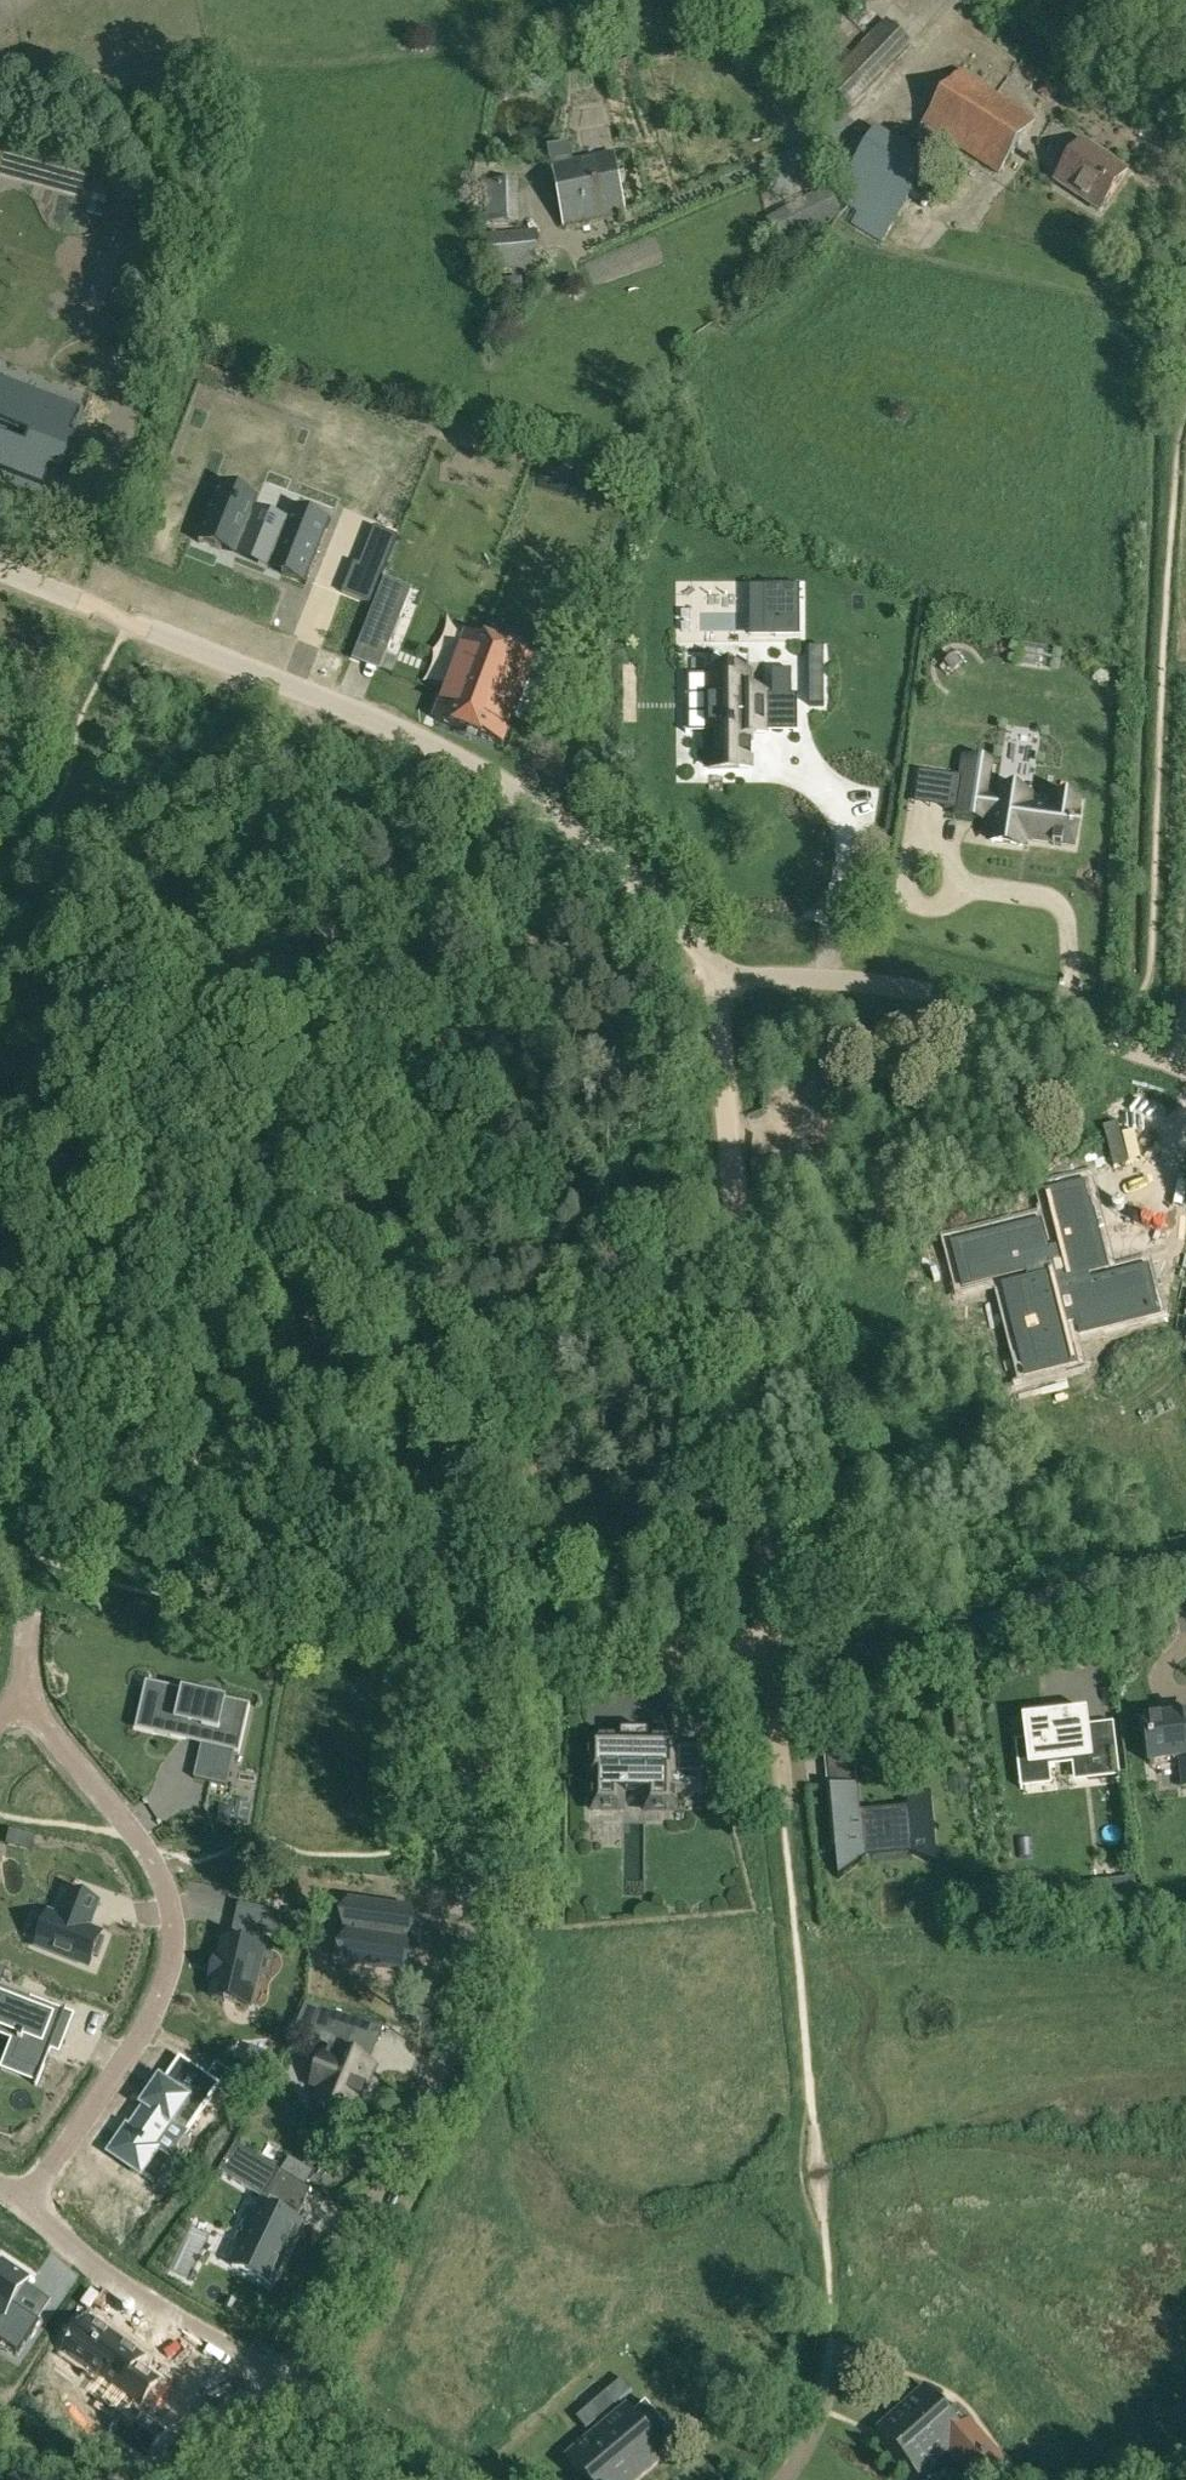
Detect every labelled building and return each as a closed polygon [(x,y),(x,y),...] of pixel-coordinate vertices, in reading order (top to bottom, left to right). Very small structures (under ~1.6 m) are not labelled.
[(908,43),(885,21),(825,84),(848,106),(908,43)] [(915,142),(937,157),(947,141),(1000,175),(1035,121),(961,72),(915,142)] [(910,194),(922,173),(928,164),(874,129),(844,182),(850,185),(840,204),(857,215),(851,225),(882,243),(910,194)] [(1082,141),(1056,181),(1100,211),(1127,172),(1082,141)] [(553,166),(564,230),(626,218),(615,154),(574,162),(553,166)] [(486,184),(486,220),(520,218),(519,181),(486,184)] [(781,248),(793,242),(843,214),(828,190),(767,221),(781,248)] [(484,237),(486,257),(488,273),(540,269),(537,231),(484,237)] [(30,436),(27,445),(23,444),(12,472),(0,467),(0,469),(44,486),(51,468),(64,473),(78,438),(72,435),(81,410),(80,410),(79,411),(26,390),(20,407),(9,402),(9,403),(0,399),(0,424),(30,436)] [(221,484),(198,543),(200,543),(200,542),(221,550),(223,545),(285,569),(282,575),(304,583),(304,584),(306,585),(331,521),(329,520),(328,522),(314,516),(314,517),(294,509),(291,517),(289,520),(282,537),(249,524),(254,510),(255,507),(258,500),(229,488),(223,485),(223,484),(221,484)] [(375,528),(368,547),(390,556),(397,537),(375,528)] [(794,632),(794,588),(763,588),(763,632),(794,632)] [(389,649),(406,606),(378,595),(361,638),(389,649)] [(436,718),(436,721),(451,726),(479,737),(502,745),(530,671),(543,676),(554,647),(492,624),(485,643),(476,640),(467,636),(467,637),(436,718)] [(809,699),(824,698),(824,649),(809,649),(809,699)] [(377,669),(381,670),(392,674),(398,660),(387,656),(382,654),(377,669)] [(716,676),(711,676),(709,676),(709,678),(709,695),(688,695),(686,695),(686,697),(688,697),(688,731),(686,731),(686,733),(709,733),(709,768),(750,768),(750,757),(752,757),(752,756),(750,756),(750,746),(752,746),(752,745),(750,745),(750,733),(765,733),(765,696),(750,696),(750,661),(748,661),(748,676),(735,676),(735,674),(729,674),(729,676),(716,676)] [(792,696),(792,680),(788,680),(788,671),(792,671),(792,670),(782,670),(782,680),(774,680),(774,670),(773,670),(773,696),(773,706),(792,706),(792,696)] [(963,777),(950,775),(945,809),(957,811),(957,815),(983,819),(983,816),(994,817),(990,840),(1024,845),(1025,839),(1054,844),(1053,846),(1055,846),(1055,844),(1062,845),(1061,847),(1063,847),(1063,845),(1073,847),(1079,804),(1076,804),(1076,805),(1057,802),(1057,801),(1054,800),(1053,809),(1030,806),(1031,797),(1028,797),(1029,792),(1015,786),(1001,788),(1000,793),(997,792),(997,797),(986,796),(991,763),(965,759),(963,777)] [(966,1295),(957,1298),(957,1301),(958,1301),(961,1315),(962,1320),(957,1321),(958,1325),(1018,1310),(1020,1320),(1014,1321),(1014,1322),(1011,1322),(1019,1355),(1031,1352),(1036,1371),(1035,1371),(1036,1372),(1034,1373),(1022,1376),(1025,1387),(1024,1388),(1028,1401),(1030,1407),(1063,1398),(1063,1401),(1067,1400),(1058,1364),(1070,1361),(1073,1370),(1077,1369),(1076,1367),(1089,1364),(1100,1361),(1117,1357),(1111,1333),(1120,1330),(1139,1326),(1135,1312),(1137,1311),(1136,1307),(1101,1316),(1082,1321),(1080,1311),(1094,1308),(1093,1304),(1090,1294),(1089,1289),(1086,1278),(1082,1262),(1079,1251),(1080,1251),(1077,1240),(1076,1240),(1073,1228),(1065,1231),(1065,1230),(1043,1236),(1042,1234),(1038,1235),(1051,1285),(1039,1288),(1033,1264),(1029,1265),(1030,1268),(994,1277),(994,1276),(980,1280),(966,1284),(966,1283),(963,1284),(966,1295)] [(166,1690),(156,1733),(204,1744),(202,1750),(234,1757),(235,1753),(240,1755),(250,1707),(246,1706),(244,1713),(219,1707),(221,1702),(203,1699),(203,1698),(196,1696),(196,1697),(166,1690)] [(1115,1751),(1117,1750),(1116,1746),(1114,1747),(1115,1748),(1088,1751),(1084,1714),(1027,1721),(1029,1742),(1018,1743),(1017,1742),(1015,1742),(1018,1767),(1019,1767),(1020,1776),(1049,1773),(1047,1764),(1087,1759),(1090,1780),(1118,1776),(1118,1777),(1120,1777),(1119,1773),(1118,1774),(1118,1775),(1116,1776),(1113,1749),(1115,1749),(1115,1751)] [(1182,1760),(1185,1787),(1185,1717),(1163,1720),(1162,1715),(1147,1717),(1148,1722),(1145,1722),(1145,1724),(1146,1724),(1151,1762),(1150,1762),(1150,1764),(1182,1760)] [(623,1812),(623,1796),(646,1796),(646,1810),(675,1811),(675,1795),(707,1795),(707,1776),(706,1777),(706,1749),(679,1748),(679,1744),(649,1743),(649,1733),(621,1733),(621,1743),(591,1743),(591,1779),(594,1779),(593,1811),(623,1812)] [(861,1812),(858,1784),(830,1787),(839,1879),(865,1858),(864,1848),(911,1843),(912,1854),(938,1866),(931,1794),(907,1797),(908,1808),(908,1812),(861,1816),(861,1812)] [(1116,1903),(1137,1901),(1134,1880),(1114,1882),(1116,1903)] [(49,1915),(37,1946),(90,1967),(94,1956),(98,1958),(105,1940),(101,1938),(102,1935),(88,1930),(92,1921),(99,1903),(70,1892),(60,1919),(49,1915)] [(406,1945),(407,1936),(411,1912),(378,1908),(349,1903),(345,1927),(355,1929),(350,1962),(403,1970),(406,1945)] [(216,1960),(211,1980),(215,1981),(212,1998),(249,2006),(262,1950),(260,1949),(264,1932),(278,1936),(281,1922),(282,1923),(284,1915),(239,1904),(238,1909),(239,1909),(232,1942),(225,1941),(220,1961),(216,1960)] [(2,1982),(8,1967),(0,1964),(0,1982),(2,1982)] [(3,2015),(0,2024),(0,2029),(20,2036),(18,2041),(19,2042),(11,2061),(40,2072),(35,2083),(35,2086),(37,2086),(51,2048),(58,2051),(71,2017),(64,2014),(66,2010),(64,2009),(62,2013),(31,2001),(0,1989),(0,2014),(3,2015)] [(334,2059),(326,2056),(325,2055),(312,2084),(321,2088),(315,2104),(350,2118),(358,2099),(362,2101),(368,2088),(363,2086),(372,2064),(347,2054),(360,2021),(322,2009),(313,2030),(333,2038),(341,2041),(334,2059)] [(276,2058),(264,2052),(258,2065),(271,2070),(276,2058)] [(128,2129),(111,2154),(142,2175),(158,2152),(159,2150),(156,2147),(172,2124),(188,2135),(189,2133),(220,2087),(221,2086),(209,2077),(182,2058),(168,2078),(170,2080),(167,2084),(162,2081),(157,2087),(149,2099),(144,2106),(148,2108),(132,2131),(128,2129)] [(249,2088),(238,2080),(230,2092),(241,2100),(249,2088)] [(281,2172),(236,2144),(219,2171),(265,2199),(281,2172)] [(290,2157),(281,2172),(306,2187),(315,2173),(290,2157)] [(271,2285),(301,2222),(262,2204),(251,2227),(244,2224),(237,2240),(243,2243),(232,2267),(271,2285)] [(4,2315),(0,2321),(0,2340),(19,2352),(39,2321),(13,2304),(27,2284),(29,2280),(0,2260),(0,2313),(4,2315)] [(79,2340),(69,2354),(103,2378),(142,2406),(160,2381),(139,2366),(145,2358),(93,2321),(90,2324),(86,2321),(74,2337),(79,2340)] [(621,2381),(603,2396),(604,2397),(607,2395),(615,2405),(612,2407),(613,2408),(630,2393),(621,2381)] [(988,2455),(995,2449),(973,2424),(973,2423),(956,2404),(948,2412),(926,2388),(877,2431),(919,2477),(949,2450),(969,2472),(983,2459),(984,2460),(989,2456),(988,2455)] [(668,2454),(661,2447),(670,2439),(643,2406),(633,2414),(628,2407),(567,2458),(584,2478),(582,2479),(637,2479),(668,2454)] [(587,2411),(576,2419),(586,2430),(596,2422),(595,2421),(594,2422),(586,2413),(587,2411)] [(129,2421),(118,2437),(147,2458),(165,2434),(136,2414),(135,2413),(129,2421)]
